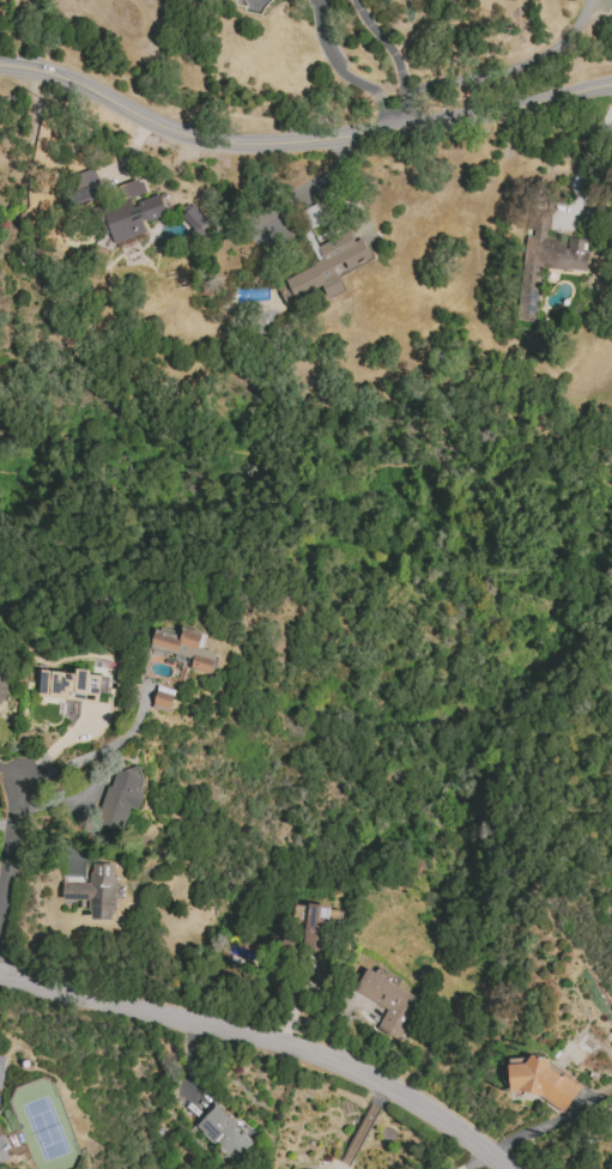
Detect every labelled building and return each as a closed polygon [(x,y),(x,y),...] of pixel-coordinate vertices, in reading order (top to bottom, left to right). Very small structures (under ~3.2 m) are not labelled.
[(81,206),(102,198),(92,169),(70,177),(81,206)] [(112,244),(146,233),(143,223),(166,215),(160,195),(132,204),(130,198),(145,193),(140,178),(115,186),(120,200),(100,206),(112,244)] [(319,266),(276,283),(285,304),(323,288),(327,298),(344,291),(337,274),(372,259),(363,238),(354,242),(349,232),(316,246),(309,229),(329,220),(322,202),(296,213),(319,266)] [(181,216),(197,233),(209,222),(193,205),(181,216)] [(516,319),(536,320),(539,268),(586,271),(588,239),(567,237),(567,240),(547,239),(549,211),(532,210),(530,236),(522,235),(516,319)] [(155,629),(150,650),(174,656),(173,660),(188,663),(187,667),(212,673),(217,652),(203,649),(206,633),(181,628),(179,635),(155,629)] [(11,702),(1,661),(0,661),(0,705),(11,702)] [(99,702),(100,693),(108,694),(110,674),(77,672),(77,673),(39,671),(38,697),(99,702)] [(153,707),(171,710),(175,690),(157,687),(153,707)] [(129,808),(139,811),(144,793),(135,790),(139,773),(113,766),(95,834),(121,841),(129,808)] [(62,883),(62,900),(90,901),(90,919),(114,920),(115,898),(124,898),(124,885),(116,885),(116,864),(91,864),(91,884),(62,883)] [(306,922),(302,950),(325,953),(332,908),(295,902),(292,920),(306,922)] [(398,1042),(420,997),(365,970),(354,993),(386,1009),(375,1030),(398,1042)] [(509,1093),(532,1092),(563,1112),(580,1086),(562,1074),(559,1075),(549,1068),(549,1058),(540,1059),(537,1057),(511,1058),(508,1063),(509,1093)] [(253,1141),(216,1105),(195,1127),(232,1162),(253,1141)] [(0,1136),(0,1163),(13,1155),(0,1136)]
